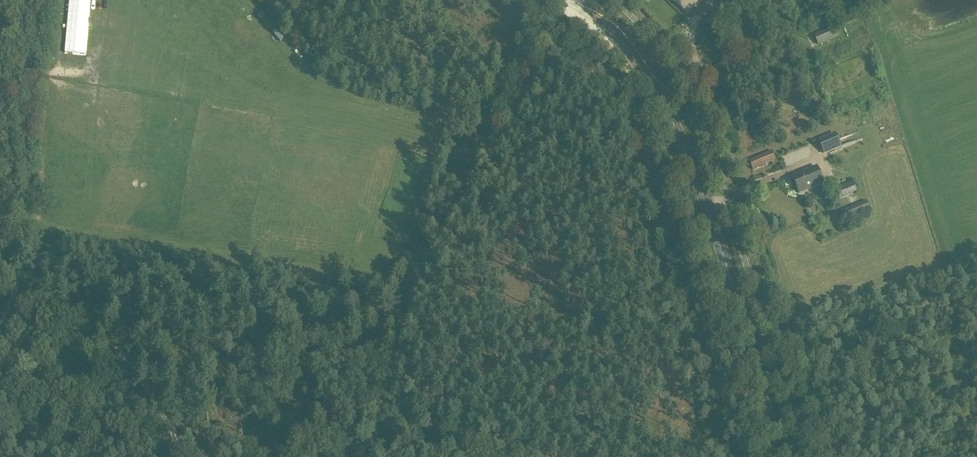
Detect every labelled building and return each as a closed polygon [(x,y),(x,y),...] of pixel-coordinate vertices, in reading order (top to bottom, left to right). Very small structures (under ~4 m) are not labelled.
[(700,0),(673,0),(687,13),(700,0)] [(714,34),(728,23),(718,11),(704,21),(714,34)] [(818,46),(838,37),(833,26),(813,35),(818,46)] [(824,154),(841,147),(835,134),(819,141),(824,154)] [(753,170),(771,162),(767,153),(749,160),(753,170)] [(799,193),(823,183),(816,166),(792,176),(799,193)] [(837,198),(854,192),(851,182),(833,187),(837,198)] [(870,211),(866,201),(859,204),(858,204),(843,210),(847,220),(870,211)]
